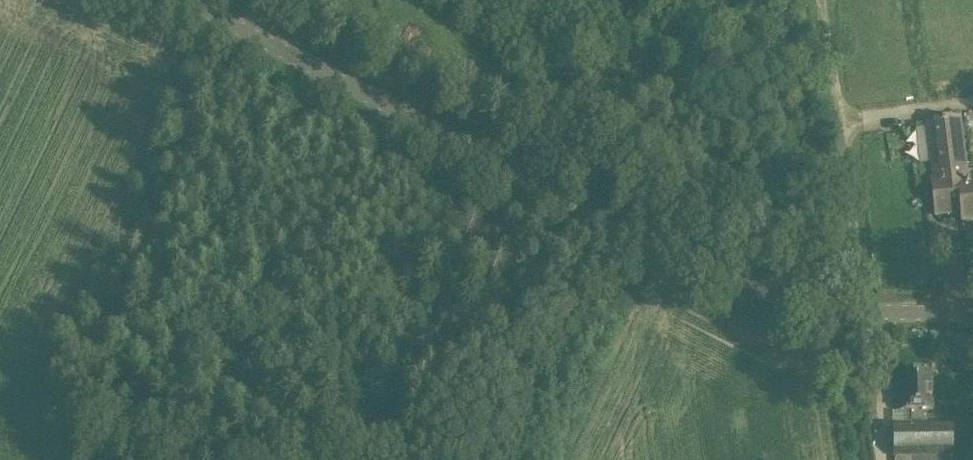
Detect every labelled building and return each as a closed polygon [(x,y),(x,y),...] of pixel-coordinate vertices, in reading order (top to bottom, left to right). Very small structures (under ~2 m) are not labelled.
[(965,174),(959,121),(927,124),(934,182),(931,182),(935,216),(960,213),(962,223),(972,221),(972,173),(965,174)] [(925,424),(925,412),(931,412),(931,375),(900,375),(901,412),(905,412),(905,425),(893,425),(894,457),(952,456),(952,424),(925,424)]
